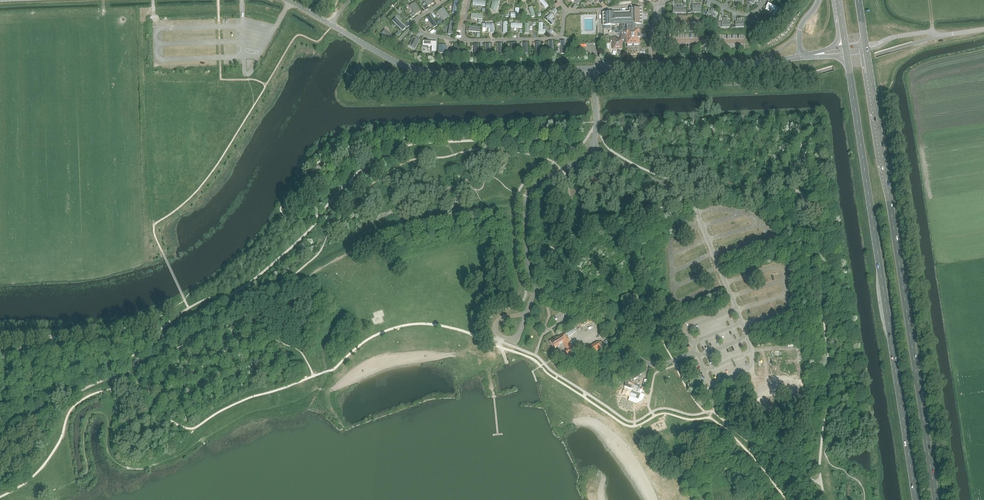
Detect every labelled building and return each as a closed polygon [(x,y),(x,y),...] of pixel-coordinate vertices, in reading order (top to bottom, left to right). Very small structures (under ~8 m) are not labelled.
[(415,0),(405,0),(402,3),(401,4),(404,10),(408,16),(411,20),(423,12),(415,0)] [(423,12),(435,4),(433,0),(415,0),(423,12)] [(452,18),(457,19),(461,0),(450,0),(443,5),(452,18)] [(479,0),(471,0),(468,12),(487,14),(490,1),(479,0)] [(490,1),(487,14),(486,21),(496,20),(504,20),(505,7),(509,4),(508,3),(507,2),(507,1),(502,0),(490,0),(490,1)] [(548,0),(533,0),(538,20),(540,20),(541,18),(553,6),(548,0)] [(564,0),(564,1),(564,2),(565,4),(566,5),(567,6),(568,7),(569,7),(570,8),(571,8),(572,8),(575,8),(577,8),(584,2),(582,0),(564,0)] [(671,1),(672,13),(687,13),(686,0),(676,0),(671,1)] [(687,13),(701,14),(702,0),(686,0),(687,13)] [(701,14),(707,16),(711,19),(717,6),(710,2),(705,0),(702,0),(701,14)] [(746,0),(730,0),(729,4),(729,7),(730,9),(733,10),(738,11),(743,12),(748,12),(751,10),(746,0)] [(751,10),(754,9),(757,7),(759,5),(761,3),(763,0),(746,0),(751,10)] [(768,1),(779,9),(784,0),(768,0),(768,1)] [(763,7),(759,11),(767,25),(779,9),(768,1),(766,4),(763,7)] [(404,10),(401,4),(396,9),(388,18),(403,32),(412,23),(412,22),(412,21),(411,21),(411,20),(408,16),(404,10)] [(520,20),(521,4),(517,5),(515,5),(512,5),(509,5),(509,4),(505,7),(504,20),(509,20),(520,20)] [(435,9),(429,14),(437,26),(452,18),(443,5),(435,9)] [(554,5),(553,6),(541,18),(559,34),(560,33),(560,32),(560,31),(561,30),(561,29),(561,21),(561,16),(561,15),(561,14),(554,5)] [(719,7),(717,6),(711,19),(720,26),(727,27),(731,13),(719,7)] [(642,26),(642,8),(631,9),(631,14),(614,15),(614,12),(603,13),(603,14),(603,27),(610,27),(610,25),(616,25),(620,25),(621,39),(615,39),(615,38),(613,38),(613,39),(612,39),(612,49),(623,49),(622,43),(626,43),(626,44),(639,44),(639,39),(639,38),(640,37),(640,36),(639,35),(639,26),(642,26)] [(487,14),(468,12),(466,25),(482,27),(482,21),(486,21),(487,14)] [(735,15),(731,13),(727,27),(737,28),(747,27),(746,25),(745,16),(741,16),(735,15)] [(437,26),(429,14),(423,18),(420,20),(419,22),(419,24),(420,27),(423,30),(425,31),(427,32),(428,33),(437,26)] [(403,32),(388,18),(376,30),(375,31),(395,47),(401,41),(398,38),(403,32)] [(457,19),(452,18),(437,26),(428,33),(437,34),(446,35),(454,37),(457,19)] [(538,20),(537,20),(537,37),(545,37),(551,37),(555,37),(555,36),(556,36),(557,36),(558,35),(559,34),(541,18),(540,20),(538,20)] [(495,38),(496,20),(486,21),(482,21),(482,27),(481,39),(491,38),(495,38)] [(504,20),(496,20),(495,38),(509,38),(509,20),(504,20)] [(520,20),(509,20),(509,38),(523,37),(524,20),(520,20)] [(524,20),(523,37),(537,37),(537,20),(524,20)] [(482,27),(466,25),(465,30),(465,34),(465,35),(466,38),(468,39),(481,39),(482,27)] [(397,46),(424,55),(424,53),(425,39),(408,33),(397,46)] [(555,53),(555,54),(570,53),(569,44),(571,39),(563,36),(560,39),(558,40),(555,40),(555,53)] [(424,55),(438,56),(438,52),(438,41),(425,39),(424,55)] [(555,40),(542,41),(542,54),(555,54),(555,40)] [(451,56),(453,43),(447,42),(438,41),(438,56),(451,56)] [(505,41),(492,42),(492,56),(505,56),(505,41)] [(517,41),(505,41),(505,56),(517,55),(517,41)] [(529,41),(517,41),(517,55),(530,55),(529,41)] [(542,41),(529,41),(530,55),(542,54),(542,41)] [(453,51),(452,56),(467,56),(467,42),(453,43),(453,51)] [(470,42),(467,42),(467,56),(479,56),(479,42),(470,42)] [(492,42),(479,42),(479,56),(492,56),(492,42)] [(568,337),(576,332),(573,327),(566,332),(568,337)] [(572,346),(564,334),(562,335),(561,335),(551,342),(555,349),(563,343),(567,349),(565,350),(567,354),(576,349),(574,345),(572,346)] [(601,347),(598,342),(585,350),(589,356),(601,348),(601,347)] [(633,389),(630,396),(639,400),(642,391),(639,389),(633,387),(633,389)]
